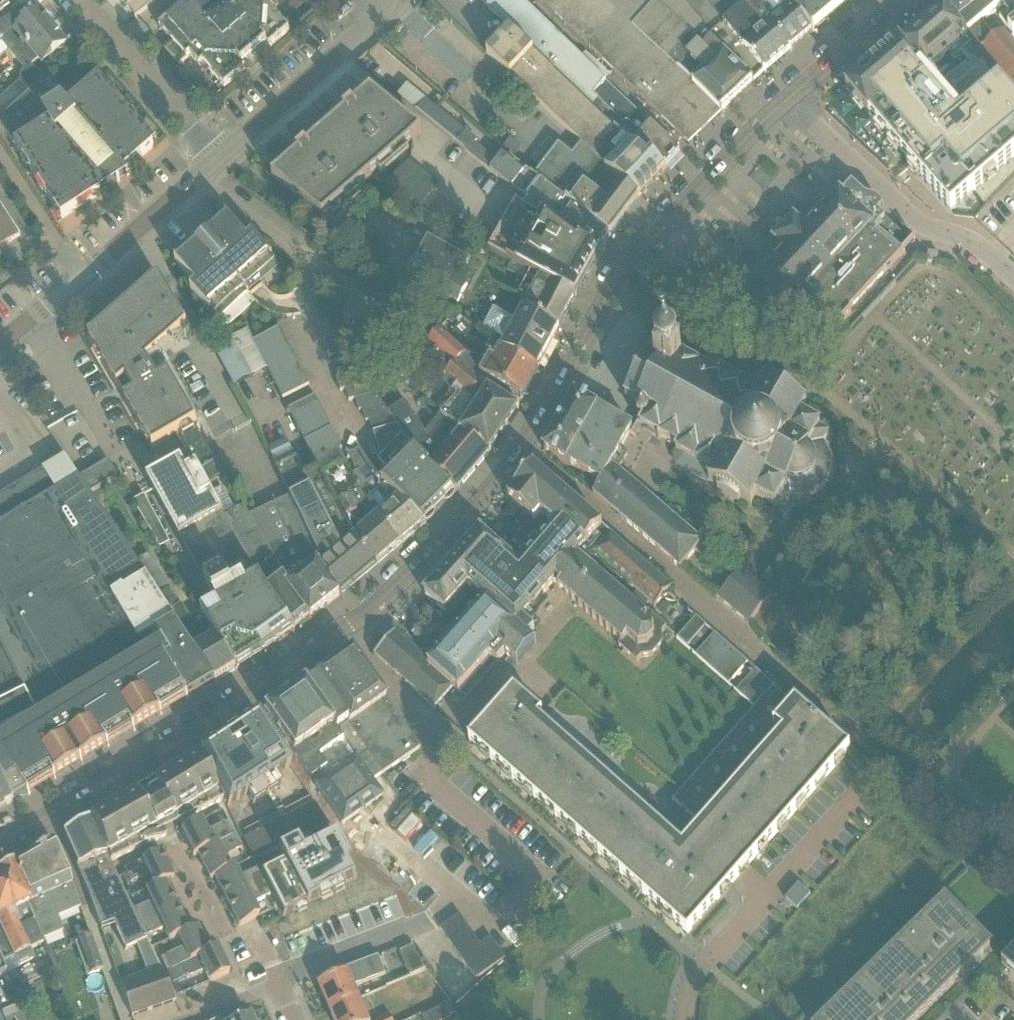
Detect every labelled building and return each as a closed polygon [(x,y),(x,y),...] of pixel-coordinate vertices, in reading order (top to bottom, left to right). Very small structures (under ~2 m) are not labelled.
[(4,10),(2,7),(12,0),(0,0),(0,13),(4,10)] [(128,8),(134,3),(141,13),(135,17),(136,18),(136,17),(160,0),(122,0),(128,8)] [(166,35),(172,43),(164,49),(174,60),(180,66),(190,57),(200,67),(204,64),(225,89),(245,71),(242,67),(266,46),(269,49),(290,31),(269,7),(272,4),(269,0),(206,0),(166,35)] [(560,39),(519,0),(494,0),(487,7),(511,29),(515,33),(515,34),(540,58),(560,39)] [(723,114),(600,0),(536,0),(685,142),(718,112),(721,115),(723,114)] [(723,114),(765,75),(688,0),(600,0),(723,114)] [(765,75),(792,52),(762,18),(758,22),(739,0),(688,0),(765,75)] [(792,52),(813,34),(792,10),(797,6),(792,1),(792,0),(739,0),(758,22),(762,18),(792,52)] [(792,1),(797,6),(792,10),(813,34),(815,32),(814,31),(850,0),(792,0),(792,1)] [(944,5),(945,5),(976,45),(983,54),(993,67),(1009,85),(1012,89),(1013,92),(1013,44),(1004,32),(995,40),(982,24),(1001,9),(1004,14),(1000,18),(1013,35),(1013,3),(1012,0),(950,0),(944,5)] [(945,5),(900,45),(901,46),(927,75),(949,55),(956,64),(976,45),(945,5)] [(2,43),(13,56),(25,70),(21,73),(20,84),(28,93),(44,79),(32,66),(50,51),(53,55),(67,43),(40,10),(24,23),(2,42),(0,39),(0,45),(2,43)] [(486,55),(581,144),(582,143),(592,152),(592,153),(609,171),(639,198),(665,169),(651,156),(647,160),(586,102),(563,80),(556,73),(546,64),(534,76),(516,61),(502,47),(515,34),(515,33),(511,29),(510,30),(486,55)] [(563,80),(583,61),(560,39),(540,58),(546,64),(556,73),(563,80)] [(848,93),(954,212),(1013,159),(1013,101),(974,56),(938,88),(927,75),(901,46),(848,93)] [(586,102),(606,83),(583,61),(563,80),(586,102)] [(0,119),(0,123),(62,220),(130,176),(127,171),(154,147),(147,139),(150,137),(137,123),(134,125),(128,118),(131,115),(118,101),(115,104),(108,97),(112,94),(99,79),(69,105),(64,100),(68,97),(49,75),(44,79),(28,93),(0,119)] [(628,124),(638,113),(606,83),(586,102),(647,160),(651,156),(665,169),(680,154),(651,126),(642,137),(628,124)] [(272,179),(323,219),(422,133),(371,92),(354,107),(352,106),(350,107),(344,113),(342,115),(344,116),(307,148),(306,147),(304,148),(298,153),(297,155),(298,156),(272,179)] [(546,187),(534,177),(525,171),(523,173),(502,156),(498,161),(474,144),(477,139),(466,130),(465,131),(426,100),(417,111),(468,153),(528,200),(602,249),(610,236),(546,187)] [(510,141),(503,149),(514,157),(521,149),(510,141)] [(592,153),(592,152),(582,143),(581,144),(573,155),(558,145),(534,177),(546,187),(610,236),(639,198),(609,171),(592,153)] [(414,184),(424,173),(411,162),(386,185),(410,200),(419,188),(414,184)] [(419,188),(410,200),(422,207),(439,186),(424,173),(414,184),(419,188)] [(752,288),(761,296),(783,316),(779,318),(790,337),(792,336),(790,333),(796,328),(818,349),(851,314),(850,313),(849,312),(905,252),(904,251),(903,253),(900,249),(908,241),(878,214),(882,210),(880,209),(879,210),(852,185),(842,196),(840,194),(836,198),(830,192),(799,225),(794,220),(775,241),(780,245),(749,278),(756,284),(752,288)] [(528,200),(524,205),(515,200),(488,250),(531,273),(531,274),(576,297),(602,249),(528,200)] [(21,236),(0,203),(0,249),(21,236)] [(759,226),(773,239),(795,216),(781,203),(759,226)] [(189,257),(178,267),(196,287),(191,292),(204,307),(214,318),(217,321),(247,296),(279,268),(276,264),(266,252),(253,237),(248,242),(230,221),(219,231),(217,229),(208,238),(209,239),(198,248),(197,247),(188,255),(189,257)] [(459,278),(469,259),(430,237),(418,258),(437,268),(458,280),(458,278),(459,278)] [(937,264),(939,254),(928,252),(927,262),(937,264)] [(469,284),(459,278),(458,278),(458,280),(437,268),(418,258),(409,273),(459,302),(469,284)] [(559,329),(576,297),(531,274),(519,295),(529,300),(524,311),(532,314),(549,323),(554,326),(559,329)] [(147,363),(187,327),(159,278),(89,340),(117,389),(122,385),(129,398),(124,401),(153,449),(180,433),(197,467),(208,486),(224,477),(192,426),(196,424),(169,375),(159,381),(151,368),(147,363)] [(508,342),(505,350),(538,370),(559,329),(554,326),(549,323),(532,314),(524,311),(519,321),(494,309),(484,330),(508,342)] [(260,354),(287,340),(281,328),(254,342),(260,354)] [(481,359),(466,352),(440,328),(428,340),(427,342),(454,365),(457,362),(487,388),(518,408),(523,399),(524,399),(539,371),(538,370),(505,350),(497,346),(491,343),(481,359)] [(415,332),(401,349),(415,360),(413,363),(456,397),(442,415),(443,416),(445,419),(490,452),(495,445),(519,408),(518,408),(487,388),(457,362),(454,365),(427,342),(415,332)] [(266,365),(292,351),(287,340),(260,354),(266,365)] [(780,387),(778,391),(765,384),(760,394),(722,372),(719,377),(702,367),(703,365),(686,355),(685,357),(681,355),(683,352),(681,345),(674,341),(668,343),(666,347),(665,346),(664,347),(655,342),(648,344),(644,350),(646,357),(648,358),(626,397),(640,405),(636,411),(638,416),(632,427),(630,431),(636,435),(642,424),(646,426),(644,429),(656,436),(658,433),(660,434),(658,437),(661,439),(662,436),(680,445),(675,453),(678,465),(720,488),(718,490),(739,502),(741,499),(754,507),(760,496),(776,505),(777,504),(786,509),(791,500),(798,501),(804,500),(809,498),(814,495),(819,492),(823,487),(826,483),(828,477),(830,471),(830,466),(830,460),(828,454),(826,449),(822,444),(828,434),(819,428),(820,427),(800,416),(806,406),(793,399),(795,395),(780,387)] [(216,352),(234,386),(252,377),(233,343),(216,352)] [(271,376),(298,362),(292,351),(266,365),(271,376)] [(277,387),(304,373),(298,362),(271,376),(277,387)] [(9,386),(18,381),(12,372),(4,377),(9,386)] [(346,390),(369,383),(362,372),(337,379),(340,392),(346,390)] [(283,399),(310,385),(304,373),(277,387),(283,399)] [(356,400),(376,394),(369,383),(346,390),(349,402),(356,400)] [(356,400),(359,412),(363,411),(384,405),(376,394),(356,400)] [(288,410),(294,420),(321,406),(315,396),(288,410)] [(609,487),(619,469),(627,455),(619,450),(620,448),(630,431),(632,427),(616,418),(615,419),(576,397),(575,397),(544,451),(600,483),(609,487)] [(473,472),(490,452),(445,419),(443,416),(442,415),(426,433),(405,402),(389,413),(390,415),(396,426),(398,430),(403,437),(411,446),(429,463),(428,465),(457,492),(473,472)] [(363,411),(366,422),(370,421),(390,415),(389,413),(384,405),(363,411)] [(294,420),(299,431),(326,417),(321,406),(294,420)] [(370,421),(373,433),(374,433),(396,426),(390,415),(370,421)] [(305,441),(331,428),(326,417),(299,431),(305,441)] [(396,426),(374,433),(377,445),(403,437),(398,430),(396,426)] [(331,428),(305,441),(310,452),(337,438),(331,428)] [(434,515),(457,492),(428,465),(429,463),(411,446),(403,437),(377,445),(381,459),(379,462),(390,473),(382,482),(383,483),(385,487),(405,506),(406,507),(424,524),(434,515)] [(310,452),(315,462),(340,450),(342,449),(337,438),(310,452)] [(296,458),(295,459),(286,440),(268,449),(291,496),(323,560),(319,563),(342,594),(377,565),(363,549),(360,552),(354,544),(355,544),(343,519),(336,506),(337,506),(334,499),(320,472),(319,469),(305,476),(296,458)] [(383,483),(382,482),(359,449),(348,457),(358,472),(352,476),(359,486),(334,499),(337,506),(336,506),(343,519),(355,544),(354,544),(360,552),(363,549),(377,565),(424,524),(406,507),(405,506),(385,487),(383,483)] [(319,469),(320,472),(345,460),(340,450),(315,462),(319,469)] [(90,492),(117,477),(108,460),(80,477),(90,492)] [(159,473),(147,480),(154,491),(217,605),(203,614),(238,669),(250,662),(264,653),(294,631),(271,601),(272,600),(258,577),(226,518),(224,514),(221,510),(208,486),(197,467),(188,473),(181,461),(159,473)] [(584,549),(603,528),(534,467),(514,490),(515,491),(508,499),(535,521),(541,514),(557,527),(584,549)] [(593,495),(680,570),(695,552),(703,559),(710,549),(711,549),(619,469),(609,487),(600,483),(593,495)] [(15,801),(16,804),(17,803),(16,801),(28,794),(29,796),(30,795),(29,793),(44,784),(54,778),(55,780),(57,779),(55,777),(60,774),(66,771),(54,748),(82,731),(101,750),(107,746),(108,748),(109,747),(108,745),(127,734),(134,730),(135,732),(136,731),(135,729),(154,718),(155,719),(161,715),(161,716),(162,715),(162,714),(178,705),(187,699),(188,700),(189,699),(188,698),(204,689),(216,682),(176,620),(139,561),(109,519),(106,521),(98,507),(87,490),(77,475),(76,476),(78,478),(56,492),(43,470),(21,483),(34,505),(23,512),(12,518),(0,525),(0,774),(15,801)] [(21,483),(10,490),(23,512),(34,505),(21,483)] [(0,495),(0,499),(12,518),(23,512),(10,490),(0,495)] [(319,563),(323,560),(291,496),(249,517),(288,586),(312,617),(342,594),(319,563)] [(144,497),(135,502),(160,548),(170,543),(144,497)] [(0,525),(12,518),(0,499),(0,525)] [(288,586),(249,517),(240,500),(221,510),(224,514),(226,518),(258,577),(272,600),(271,601),(294,631),(312,617),(288,586)] [(541,546),(522,568),(549,590),(555,584),(566,593),(573,599),(572,600),(573,601),(574,600),(579,605),(579,606),(580,607),(581,606),(587,611),(586,612),(587,613),(588,613),(594,618),(593,619),(594,619),(595,618),(601,624),(600,625),(601,626),(602,625),(607,630),(608,632),(609,631),(614,636),(615,638),(616,637),(621,642),(622,643),(619,646),(638,662),(642,658),(653,657),(663,646),(663,634),(667,629),(649,612),(647,614),(647,613),(645,615),(639,610),(640,609),(639,608),(638,609),(632,604),(634,603),(632,601),(631,602),(625,597),(626,596),(625,595),(624,596),(618,591),(619,590),(617,588),(616,589),(611,585),(612,584),(611,583),(610,584),(604,579),(605,577),(604,576),(603,578),(598,573),(599,572),(598,571),(597,572),(579,555),(584,549),(557,527),(547,538),(541,546)] [(490,596),(531,633),(533,630),(523,621),(549,590),(522,568),(496,546),(481,532),(453,564),(473,582),(490,596)] [(656,609),(673,590),(610,534),(594,553),(656,609)] [(216,682),(216,683),(237,670),(236,670),(238,669),(203,614),(202,615),(201,613),(192,620),(182,605),(181,606),(164,579),(165,578),(149,555),(139,561),(176,620),(216,682)] [(453,564),(425,596),(445,613),(470,585),(487,600),(436,657),(428,665),(453,688),(466,700),(477,687),(505,655),(514,663),(533,641),(528,636),(531,633),(490,596),(473,582),(453,564)] [(773,596),(742,569),(718,597),(749,624),(773,596)] [(695,617),(677,638),(688,647),(706,626),(695,617)] [(393,632),(373,655),(388,668),(395,675),(434,710),(453,688),(428,665),(436,657),(430,651),(423,658),(408,645),(393,632)] [(707,642),(696,655),(711,669),(731,648),(723,641),(715,634),(707,642)] [(731,648),(711,669),(728,684),(747,663),(746,661),(731,648)] [(351,651),(304,683),(338,732),(348,725),(382,773),(383,775),(420,749),(362,667),(351,651)] [(774,688),(775,687),(755,670),(736,691),(755,708),(774,688)] [(310,779),(319,772),(324,778),(314,785),(339,820),(379,792),(372,781),(382,773),(348,725),(338,732),(304,683),(263,712),(310,779)] [(470,740),(687,932),(848,750),(795,703),(792,705),(774,688),(755,708),(673,801),(695,820),(676,841),(537,719),(541,715),(513,691),(470,740)] [(224,743),(204,758),(230,808),(255,791),(262,786),(269,781),(290,767),(276,748),(265,731),(257,720),(237,735),(238,737),(233,740),(231,738),(224,743)] [(176,824),(216,804),(223,801),(198,755),(152,784),(152,785),(176,824)] [(940,768),(931,778),(940,786),(949,776),(940,768)] [(13,803),(13,802),(15,801),(0,774),(0,809),(13,803)] [(168,828),(176,824),(152,785),(145,789),(136,795),(135,793),(90,819),(110,863),(166,836),(163,831),(168,828)] [(306,792),(298,796),(304,807),(308,805),(314,802),(306,792)] [(298,796),(291,800),(298,811),(301,809),(304,807),(298,796)] [(291,800),(284,804),(291,815),(298,811),(291,800)] [(314,802),(308,805),(315,818),(315,819),(323,814),(314,802)] [(284,804),(278,808),(284,819),(291,815),(284,804)] [(304,807),(301,809),(305,817),(308,822),(315,819),(315,818),(308,805),(304,807)] [(278,808),(271,812),(277,823),(281,821),(284,819),(278,808)] [(298,811),(291,815),(295,822),(305,817),(301,809),(298,811)] [(271,812),(264,815),(270,827),(271,826),(277,823),(271,812)] [(264,815),(257,819),(264,830),(270,827),(264,815)] [(284,819),(281,821),(285,828),(295,822),(291,815),(284,819)] [(90,819),(62,835),(88,895),(92,905),(95,913),(107,908),(114,923),(125,950),(137,945),(140,953),(147,973),(119,983),(132,1017),(175,1002),(173,997),(160,969),(145,937),(139,924),(132,910),(127,898),(119,883),(119,882),(110,863),(90,819)] [(257,819),(251,823),(257,834),(261,832),(264,830),(257,819)] [(224,824),(206,833),(200,821),(181,831),(194,857),(198,855),(231,838),(230,837),(224,824)] [(277,823),(271,826),(275,834),(285,828),(281,821),(277,823)] [(251,823),(237,831),(240,835),(244,842),(250,838),(251,838),(257,834),(251,823)] [(264,830),(261,833),(265,840),(275,834),(271,826),(270,827),(264,830)] [(257,834),(251,838),(255,845),(265,840),(261,833),(261,832),(257,834)] [(222,856),(240,847),(234,835),(230,837),(231,838),(198,855),(210,879),(214,877),(235,867),(235,866),(229,869),(222,856)] [(250,838),(244,842),(252,855),(258,852),(255,845),(251,838),(250,838)] [(287,864),(263,877),(285,920),(297,914),(294,908),(306,902),(309,908),(324,900),(321,894),(345,882),(348,888),(360,881),(338,838),(313,850),(307,840),(282,853),(287,864)] [(273,839),(261,845),(269,861),(281,855),(273,839)] [(27,856),(14,864),(32,901),(28,903),(33,921),(42,943),(42,941),(51,937),(61,934),(59,929),(56,919),(57,919),(80,909),(71,885),(52,841),(27,856)] [(144,892),(165,882),(170,879),(174,878),(168,867),(161,852),(124,870),(130,884),(144,877),(149,885),(142,889),(143,891),(144,892)] [(408,862),(385,874),(407,918),(431,906),(408,862)] [(29,949),(42,943),(33,921),(28,903),(32,901),(14,864),(0,872),(0,928),(4,936),(0,938),(0,957),(3,963),(14,957),(18,966),(33,959),(29,949)] [(257,869),(240,877),(235,867),(214,877),(226,902),(264,883),(257,869)] [(139,924),(176,906),(165,882),(144,892),(147,899),(149,902),(132,910),(139,924)] [(252,905),(270,896),(264,883),(226,902),(239,927),(258,917),(252,905)] [(798,884),(785,900),(796,910),(810,895),(798,884)] [(990,949),(946,904),(827,1019),(918,1019),(956,983),(987,953),(990,949)] [(168,941),(175,938),(175,937),(188,931),(176,906),(139,924),(145,937),(162,929),(168,941)] [(447,939),(467,925),(460,915),(440,929),(447,939)] [(454,949),(474,935),(467,925),(447,939),(454,949)] [(179,965),(208,951),(196,927),(188,931),(175,937),(175,938),(178,943),(180,948),(164,956),(164,957),(171,971),(173,970),(180,967),(179,965)] [(481,945),(474,935),(454,949),(461,959),(481,945)] [(86,977),(101,972),(102,971),(90,937),(74,943),(86,977)] [(496,966),(506,959),(491,938),(481,945),(488,956),(496,966)] [(468,969),(488,956),(481,945),(461,959),(468,969)] [(412,979),(418,975),(426,970),(412,947),(400,953),(408,971),(412,979)] [(209,982),(210,983),(216,980),(229,974),(217,948),(208,951),(179,965),(180,967),(185,977),(186,979),(204,971),(209,982)] [(1002,966),(1013,976),(1013,952),(1002,966)] [(386,975),(379,956),(346,969),(348,973),(319,986),(330,1011),(359,998),(354,987),(386,975)] [(476,980),(496,966),(488,956),(468,969),(476,980)] [(5,976),(2,964),(3,963),(0,957),(0,1016),(2,1019),(23,1019),(13,995),(5,976)] [(171,971),(167,973),(172,983),(185,977),(180,967),(173,970),(171,971)] [(359,998),(330,1011),(334,1019),(369,1019),(359,998)] [(434,1011),(438,1019),(446,1019),(451,1018),(445,1006),(434,1011)]
